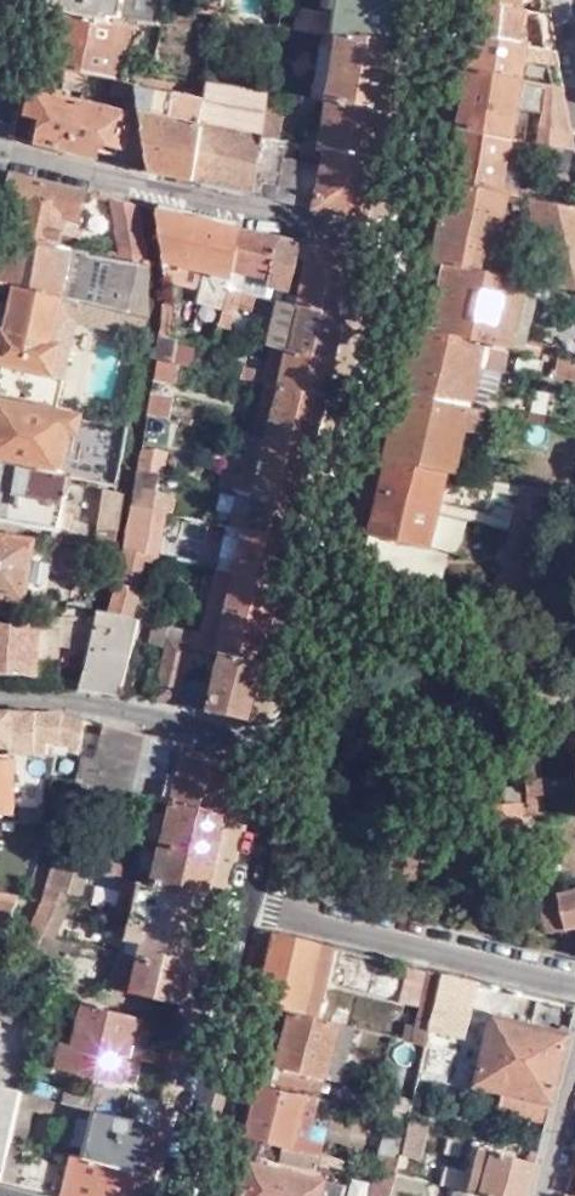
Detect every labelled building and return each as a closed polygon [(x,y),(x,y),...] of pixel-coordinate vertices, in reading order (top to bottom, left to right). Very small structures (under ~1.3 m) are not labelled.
[(163,0),(55,0),(53,11),(59,13),(108,23),(109,19),(127,20),(127,16),(159,22),(163,3),(163,0)] [(163,3),(222,13),(224,0),(163,0),(163,3)] [(337,34),(400,45),(409,0),(342,0),(337,34)] [(491,0),(480,0),(475,30),(523,42),(530,7),(523,6),(491,0)] [(538,9),(551,11),(550,0),(539,0),(538,9)] [(538,9),(545,47),(558,50),(556,36),(551,11),(538,9)] [(127,26),(108,23),(59,13),(47,65),(88,74),(114,79),(118,79),(127,26)] [(222,13),(208,79),(247,85),(250,70),(228,66),(236,28),(258,33),(261,20),(222,13)] [(523,42),(475,30),(469,67),(523,77),(527,57),(548,61),(553,82),(565,85),(558,50),(545,47),(530,43),(523,42)] [(400,45),(337,34),(323,31),(310,95),(314,96),(328,99),(389,109),(400,45)] [(469,67),(459,127),(513,137),(516,124),(519,105),(542,109),(539,128),(537,142),(574,149),(574,145),(573,134),(567,103),(565,85),(553,82),(523,77),(469,67)] [(138,101),(134,83),(118,79),(114,79),(111,95),(138,101)] [(269,89),(247,85),(208,79),(206,96),(194,173),(193,177),(193,179),(312,207),(324,147),(319,146),(278,137),(263,134),(269,89)] [(206,96),(134,83),(138,101),(151,170),(193,179),(193,177),(194,173),(206,96)] [(38,142),(69,151),(81,101),(61,96),(62,92),(35,86),(29,114),(44,119),(38,142)] [(276,111),(280,91),(269,89),(263,134),(278,137),(282,113),(276,111)] [(314,96),(310,95),(299,94),(296,107),(312,109),(314,96)] [(380,159),(389,109),(328,99),(319,146),(324,147),(380,159)] [(127,113),(81,101),(69,151),(97,157),(100,142),(125,148),(131,125),(124,124),(127,113)] [(537,142),(513,137),(459,127),(451,179),(463,182),(512,192),(519,194),(521,183),(504,179),(510,149),(527,152),(574,161),(574,149),(537,142)] [(312,207),(369,219),(380,159),(324,147),(312,207)] [(521,183),(527,152),(510,149),(504,179),(521,183)] [(21,176),(14,174),(8,203),(22,206),(15,234),(58,244),(65,217),(81,221),(87,192),(21,176)] [(435,260),(443,261),(530,277),(530,268),(497,261),(512,192),(463,182),(451,179),(435,260)] [(139,204),(139,203),(131,201),(111,196),(121,259),(133,261),(148,265),(142,224),(139,204)] [(546,199),(553,282),(574,286),(574,206),(546,199)] [(241,238),(243,227),(170,210),(158,208),(161,226),(166,260),(207,269),(200,300),(225,305),(230,286),(232,275),(241,238)] [(74,248),(81,221),(65,217),(58,244),(74,248)] [(261,231),(243,227),(241,238),(232,275),(230,286),(242,288),(247,268),(272,274),(282,236),(261,231)] [(80,300),(99,305),(130,312),(147,316),(148,313),(148,265),(133,261),(121,259),(74,248),(58,244),(15,234),(0,230),(0,281),(16,285),(63,296),(80,300)] [(283,298),(290,299),(293,287),(302,246),(303,241),(282,236),(272,274),(271,282),(286,287),(283,298)] [(314,244),(301,302),(347,313),(361,255),(314,244)] [(484,338),(512,344),(514,344),(530,277),(443,261),(430,328),(484,338)] [(530,277),(514,344),(527,347),(542,279),(530,277)] [(268,295),(283,298),(286,287),(271,282),(268,295)] [(63,296),(16,285),(5,328),(2,328),(0,337),(0,364),(53,376),(61,342),(53,340),(63,296)] [(239,305),(242,288),(230,286),(219,334),(232,337),(239,305)] [(255,309),(258,292),(242,288),(239,305),(255,309)] [(80,300),(63,296),(53,340),(61,342),(53,376),(65,378),(77,323),(143,339),(147,316),(130,312),(99,305),(80,300)] [(336,360),(347,313),(301,302),(290,299),(283,298),(270,345),(272,346),(289,350),(320,357),(336,360)] [(183,302),(168,300),(164,334),(174,337),(178,337),(183,302)] [(421,326),(406,391),(470,404),(478,365),(484,338),(430,328),(421,326)] [(175,361),(180,338),(178,337),(174,337),(164,334),(160,357),(175,361)] [(506,370),(512,344),(484,338),(478,365),(500,369),(506,370)] [(327,398),(336,360),(320,357),(289,350),(272,346),(270,345),(264,368),(245,364),(241,377),(264,383),(267,384),(279,387),(327,398)] [(560,354),(556,372),(574,376),(574,357),(560,354)] [(177,381),(181,362),(175,361),(160,357),(157,376),(177,381)] [(4,365),(0,381),(0,393),(59,406),(65,378),(53,376),(4,365)] [(496,386),(500,369),(478,365),(470,404),(486,407),(491,385),(496,386)] [(240,430),(267,437),(279,387),(267,384),(264,383),(254,425),(242,421),(240,430)] [(279,387),(267,437),(315,449),(327,398),(279,387)] [(478,444),(486,407),(470,404),(406,391),(390,458),(448,467),(455,468),(461,440),(478,444)] [(175,397),(154,392),(151,409),(162,411),(163,412),(172,414),(175,397)] [(59,475),(68,431),(78,433),(82,415),(0,399),(0,463),(59,475)] [(162,422),(163,412),(162,411),(151,409),(141,463),(152,466),(153,466),(158,442),(162,422)] [(179,426),(181,416),(172,414),(163,412),(162,422),(179,426)] [(267,437),(240,430),(237,430),(234,442),(248,446),(263,450),(258,476),(241,473),(225,469),(221,483),(240,488),(298,502),(303,503),(315,449),(267,437)] [(166,469),(172,445),(158,442),(153,466),(162,468),(166,469)] [(248,446),(241,473),(258,476),(263,450),(248,446)] [(430,546),(448,467),(390,458),(372,532),(430,546)] [(69,477),(59,475),(0,463),(0,516),(59,528),(60,525),(71,527),(74,511),(62,508),(69,477)] [(155,506),(162,468),(153,466),(152,466),(141,463),(135,501),(146,503),(147,504),(155,506)] [(561,495),(524,485),(499,594),(536,603),(561,495)] [(240,488),(231,524),(248,529),(294,540),(303,503),(298,502),(240,488)] [(124,494),(114,492),(103,491),(96,526),(108,528),(118,529),(124,494)] [(174,510),(177,495),(158,491),(155,506),(174,510)] [(139,547),(147,504),(146,503),(135,501),(127,544),(139,547)] [(221,567),(238,571),(248,529),(231,524),(221,567)] [(248,529),(238,571),(284,583),(294,540),(248,529)] [(449,552),(430,546),(372,532),(365,559),(443,578),(449,552)] [(0,535),(0,599),(25,604),(37,542),(0,535)] [(139,583),(147,549),(139,547),(127,544),(120,578),(139,583)] [(230,605),(238,571),(221,567),(212,601),(230,605)] [(238,571),(230,605),(276,617),(284,583),(238,571)] [(139,583),(120,578),(112,611),(136,617),(143,584),(139,583)] [(88,611),(91,598),(70,600),(70,612),(75,612),(88,611)] [(276,617),(230,605),(212,601),(202,632),(169,624),(169,625),(166,636),(171,637),(193,642),(225,650),(255,657),(266,660),(276,617)] [(92,689),(109,621),(112,611),(101,608),(81,687),(92,689)] [(70,612),(32,613),(32,621),(0,621),(0,671),(37,673),(39,625),(63,625),(61,645),(78,645),(88,611),(75,612),(70,612)] [(136,617),(112,611),(109,621),(122,625),(140,629),(142,619),(136,617)] [(136,643),(140,629),(122,625),(109,621),(92,689),(126,694),(137,643),(136,643)] [(155,633),(166,636),(169,625),(157,621),(155,633)] [(59,672),(61,645),(63,625),(39,625),(37,673),(59,672)] [(171,637),(166,636),(155,633),(152,641),(153,643),(168,648),(171,637)] [(180,692),(193,642),(171,637),(168,648),(155,699),(178,703),(180,692)] [(252,721),(266,660),(255,657),(225,650),(210,711),(244,719),(252,721)] [(86,717),(63,710),(0,709),(0,746),(10,747),(10,752),(46,753),(46,736),(63,737),(80,742),(86,717)] [(107,785),(134,791),(147,732),(103,722),(98,745),(85,744),(83,757),(81,778),(91,780),(107,785)] [(161,797),(175,739),(147,732),(134,791),(139,793),(161,797)] [(85,744),(80,742),(63,737),(46,736),(46,753),(51,754),(59,754),(83,757),(85,744)] [(231,762),(233,753),(197,744),(195,753),(185,751),(173,801),(203,808),(228,814),(240,765),(231,762)] [(541,757),(526,758),(530,814),(547,813),(541,757)] [(17,759),(0,758),(0,815),(16,815),(17,759)] [(136,803),(139,793),(134,791),(107,785),(105,796),(136,803)] [(522,825),(521,800),(488,804),(489,829),(522,825)] [(153,883),(208,897),(228,814),(203,808),(173,801),(153,883)] [(30,821),(48,822),(50,805),(29,805),(28,821),(30,821)] [(83,845),(63,839),(57,860),(69,863),(77,864),(83,845)] [(102,858),(99,870),(120,875),(123,863),(123,862),(102,858)] [(88,882),(91,868),(77,864),(69,863),(57,860),(47,896),(59,899),(63,884),(72,887),(74,879),(88,882)] [(135,878),(138,866),(123,863),(120,875),(135,878)] [(136,895),(140,881),(129,877),(127,887),(126,892),(136,895)] [(199,935),(208,897),(153,883),(140,880),(136,895),(131,917),(133,917),(199,935)] [(18,895),(20,885),(0,881),(0,892),(18,895)] [(540,897),(548,931),(574,925),(574,889),(540,897)] [(24,896),(18,895),(0,892),(0,908),(15,911),(24,896)] [(33,929),(45,932),(59,899),(47,896),(33,929)] [(147,958),(190,970),(199,935),(133,917),(128,940),(150,946),(147,958)] [(9,923),(0,918),(0,938),(9,923)] [(84,953),(86,943),(45,932),(33,929),(17,960),(36,966),(42,945),(84,953)] [(307,1013),(324,942),(287,933),(285,933),(278,931),(262,995),(260,1001),(282,1007),(290,1009),(307,1013)] [(307,1013),(325,1018),(343,947),(324,942),(307,1013)] [(133,990),(141,957),(122,952),(114,985),(133,990)] [(187,983),(190,970),(147,958),(141,957),(133,990),(183,1003),(187,983)] [(423,1006),(432,970),(412,965),(402,1002),(423,1006)] [(430,1045),(434,1028),(447,973),(432,970),(423,1006),(419,1024),(409,1022),(404,1037),(430,1045)] [(458,1034),(472,979),(447,973),(434,1028),(449,1032),(458,1034)] [(139,1017),(72,1001),(62,1042),(70,1045),(64,1068),(123,1082),(139,1017)] [(307,1013),(290,1009),(274,1077),(323,1090),(327,1076),(340,1022),(325,1018),(307,1013)] [(554,1103),(572,1035),(494,1015),(477,1083),(506,1090),(554,1103)] [(357,1026),(340,1022),(327,1076),(343,1080),(357,1026)] [(430,1045),(425,1068),(439,1071),(449,1032),(434,1028),(430,1045)] [(308,1098),(308,1095),(260,1083),(247,1136),(287,1146),(315,1153),(318,1143),(312,1141),(322,1103),(308,1098)] [(3,1179),(14,1138),(25,1092),(0,1085),(0,1178),(3,1179)] [(61,1101),(97,1110),(154,1124),(160,1100),(97,1085),(95,1093),(65,1086),(61,1101)] [(549,1123),(554,1103),(506,1090),(502,1110),(549,1123)] [(14,1138),(27,1141),(35,1108),(38,1095),(25,1092),(14,1138)] [(412,1121),(417,1099),(397,1094),(392,1116),(401,1118),(412,1121)] [(61,1101),(38,1095),(35,1108),(94,1122),(97,1110),(61,1101)] [(143,1171),(154,1124),(97,1110),(94,1122),(94,1123),(86,1156),(129,1167),(143,1171)] [(424,1162),(433,1126),(428,1125),(412,1121),(406,1148),(404,1157),(424,1162)] [(17,1182),(27,1141),(14,1138),(3,1179),(17,1182)] [(315,1153),(287,1146),(284,1161),(322,1171),(326,1156),(315,1153)] [(540,1161),(484,1147),(475,1178),(454,1173),(450,1187),(458,1189),(480,1194),(487,1195),(531,1195),(540,1161)] [(143,1171),(129,1167),(86,1156),(75,1153),(64,1194),(70,1195),(136,1195),(143,1171)] [(384,1156),(380,1169),(400,1174),(403,1160),(392,1157),(384,1156)] [(348,1185),(254,1162),(245,1195),(345,1195),(348,1185)] [(400,1174),(380,1169),(378,1169),(371,1195),(394,1195),(400,1174)] [(400,1195),(427,1195),(429,1184),(402,1180),(400,1195)]
